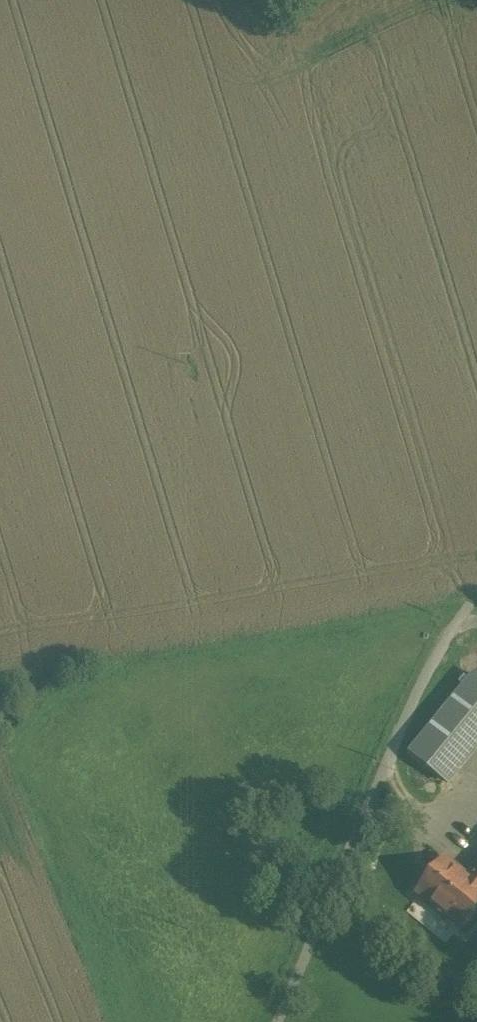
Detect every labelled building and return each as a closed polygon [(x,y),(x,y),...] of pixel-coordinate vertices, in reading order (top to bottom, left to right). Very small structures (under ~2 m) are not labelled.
[(409,752),(447,783),(476,746),(476,675),(474,672),(409,752)] [(465,877),(444,859),(417,893),(461,929),(476,910),(476,862),(465,877)]
